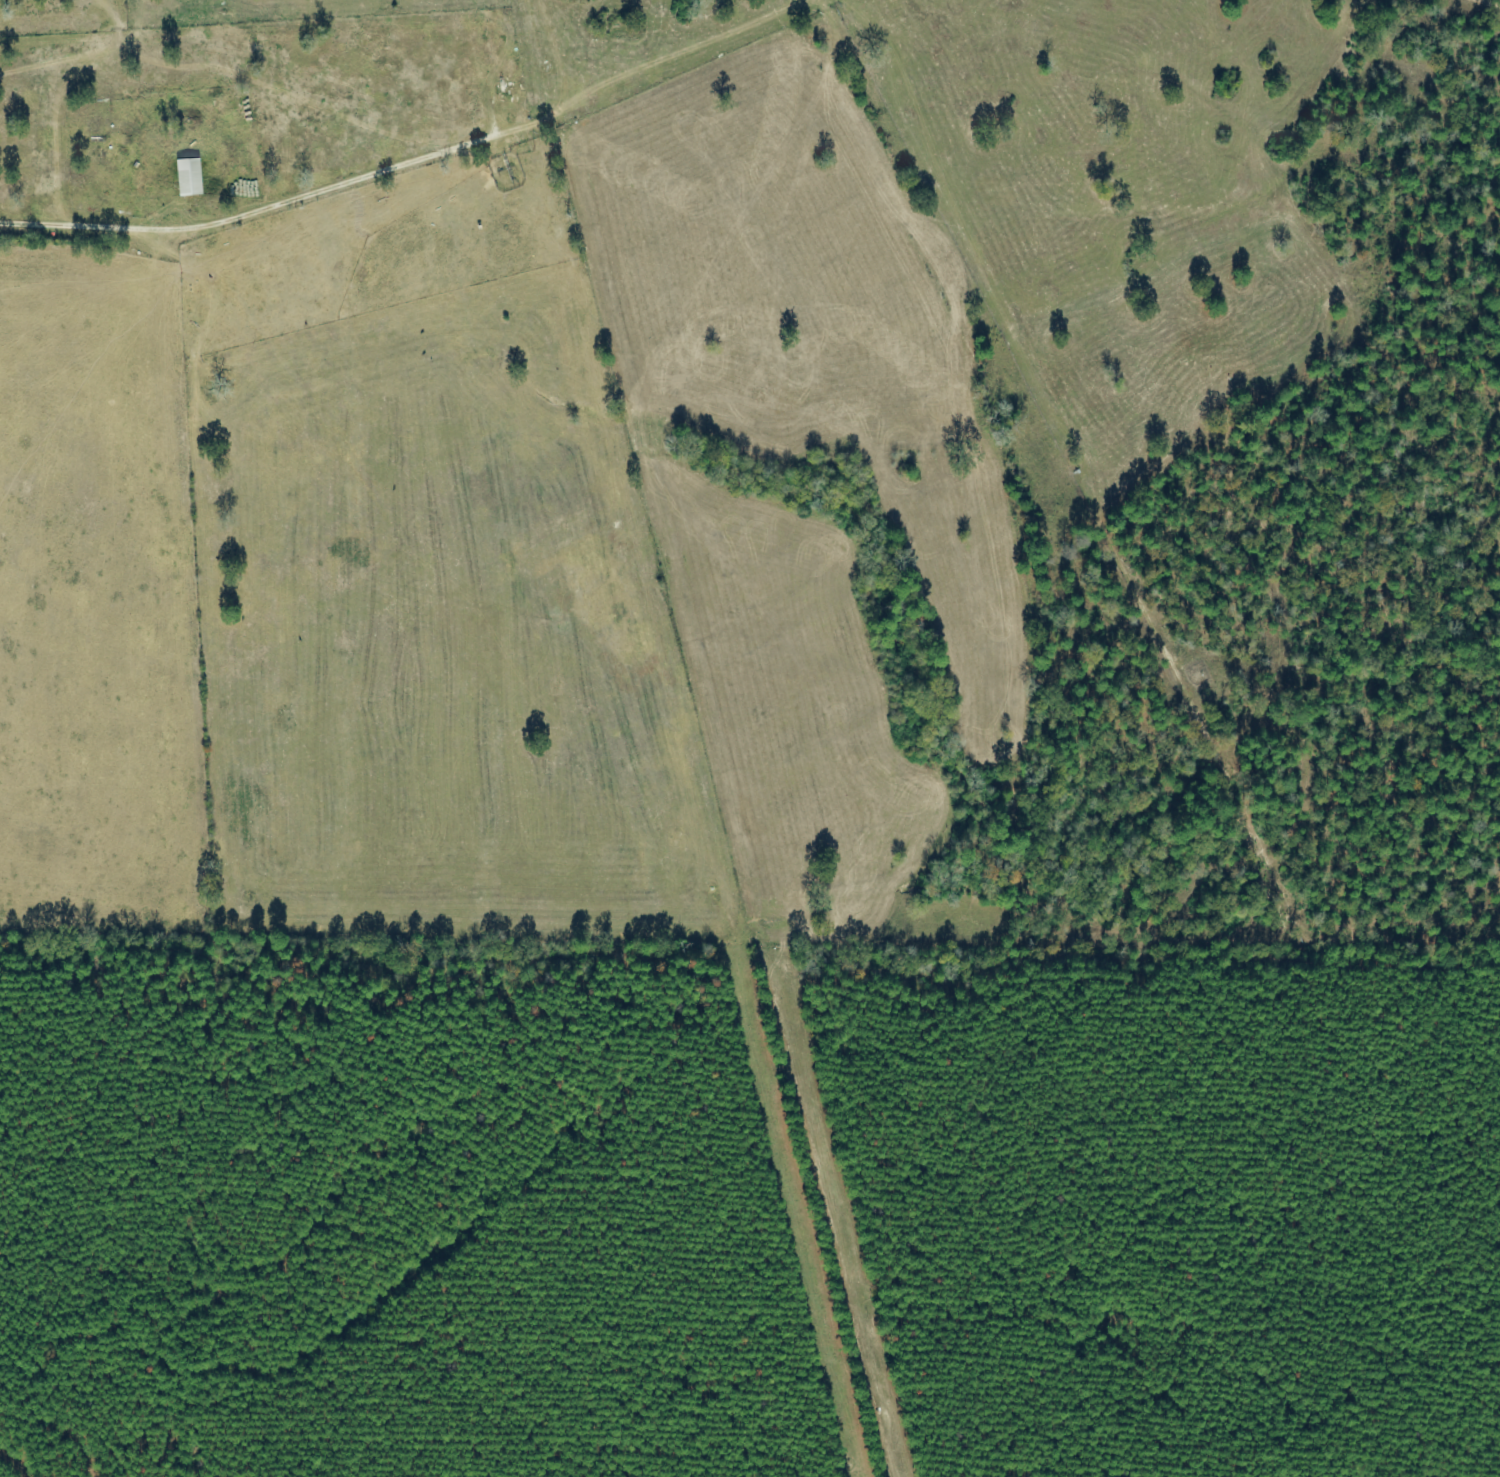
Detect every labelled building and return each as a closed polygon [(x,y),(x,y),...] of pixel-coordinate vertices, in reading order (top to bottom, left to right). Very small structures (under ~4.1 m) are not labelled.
[(202,196),(200,159),(177,160),(178,197),(202,196)]
